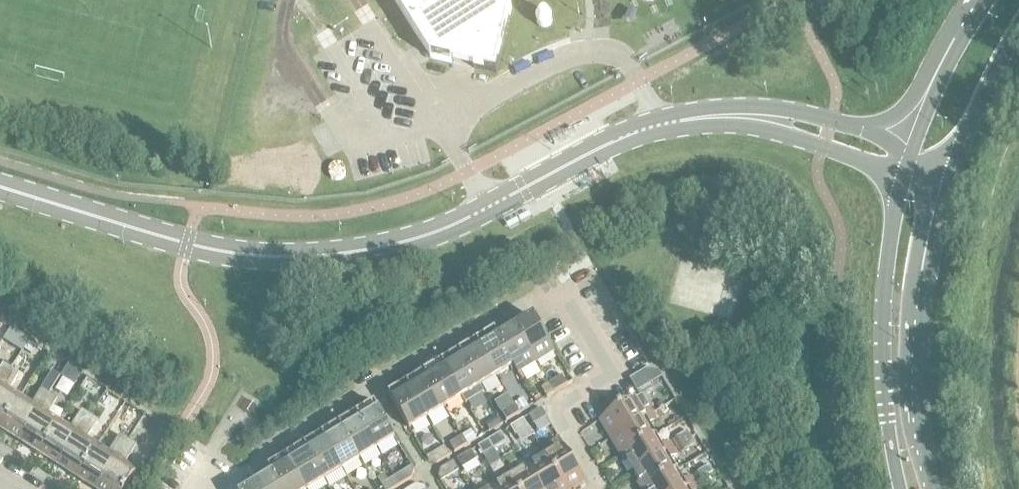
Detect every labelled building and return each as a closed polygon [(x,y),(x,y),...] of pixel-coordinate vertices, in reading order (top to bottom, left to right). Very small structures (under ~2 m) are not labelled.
[(430,58),(496,73),(511,8),(507,0),(394,0),(430,58)] [(535,318),(517,329),(537,362),(555,352),(535,318)] [(500,339),(499,340),(514,365),(513,366),(518,374),(537,362),(517,329),(500,339)] [(495,331),(477,342),(497,376),(513,366),(514,365),(499,340),(500,339),(495,331)] [(477,342),(459,353),(479,386),(497,376),(477,342)] [(459,353),(442,364),(462,397),(466,404),(484,393),(479,386),(459,353)] [(16,360),(8,355),(2,364),(10,369),(16,360)] [(10,369),(2,364),(0,367),(0,385),(10,369)] [(442,364),(424,374),(445,407),(462,397),(442,364)] [(0,385),(0,427),(19,397),(8,390),(18,375),(10,369),(0,385)] [(0,427),(0,429),(8,434),(11,429),(21,436),(48,394),(59,377),(51,372),(31,404),(19,397),(0,427)] [(653,382),(647,372),(633,380),(640,391),(653,382)] [(424,374),(407,385),(427,418),(445,407),(424,374)] [(549,383),(554,392),(567,384),(562,375),(549,383)] [(547,396),(553,392),(554,392),(549,383),(542,388),(547,396)] [(407,385),(389,395),(409,429),(427,418),(407,385)] [(48,394),(21,436),(32,443),(29,448),(38,453),(58,421),(47,414),(56,399),(48,394)] [(635,399),(599,421),(600,422),(602,420),(605,425),(603,427),(610,439),(653,413),(649,406),(642,395),(635,399)] [(524,398),(514,405),(519,413),(530,407),(529,406),(524,398)] [(375,404),(357,415),(377,448),(395,437),(375,404)] [(501,412),(507,421),(519,413),(514,405),(501,412)] [(541,408),(528,416),(534,425),(546,417),(541,408)] [(58,421),(38,453),(46,458),(49,454),(60,461),(89,415),(80,410),(72,424),(69,428),(58,421)] [(653,413),(610,439),(618,451),(620,449),(623,455),(657,435),(650,424),(657,420),(653,413)] [(89,415),(60,461),(71,468),(68,472),(76,477),(96,446),(86,439),(88,435),(97,421),(89,415)] [(357,415),(339,425),(359,459),(377,448),(357,415)] [(497,417),(485,424),(489,430),(501,423),(497,417)] [(523,419),(511,427),(516,435),(529,428),(523,419)] [(342,469),(359,459),(339,425),(322,436),(342,469)] [(674,439),(678,446),(691,438),(687,431),(674,439)] [(501,433),(489,440),(495,448),(506,441),(501,433)] [(96,446),(76,477),(85,483),(88,478),(98,485),(127,440),(118,435),(110,448),(107,453),(96,446)] [(657,435),(623,455),(634,472),(674,448),(670,441),(663,445),(657,435)] [(322,436),(304,447),(325,480),(342,469),(322,436)] [(450,443),(455,452),(467,444),(462,436),(450,443)] [(691,438),(678,446),(682,453),(695,444),(691,438)] [(586,482),(560,439),(553,444),(557,450),(546,457),(565,488),(568,488),(572,487),(573,488),(574,488),(586,482)] [(98,485),(105,488),(124,488),(136,471),(124,463),(127,459),(135,446),(127,440),(98,485)] [(483,455),(495,448),(489,440),(478,447),(483,455)] [(445,446),(427,457),(429,461),(437,463),(450,455),(445,446)] [(287,457),(306,488),(310,488),(325,480),(304,447),(287,457)] [(634,472),(644,488),(646,488),(678,469),(671,459),(678,455),(674,448),(634,472)] [(476,461),(470,451),(456,460),(462,469),(476,461)] [(287,457),(268,468),(273,476),(274,476),(282,488),(306,488),(287,457)] [(546,457),(535,463),(531,457),(524,461),(542,488),(565,488),(546,457)] [(524,461),(518,465),(522,472),(511,478),(518,488),(542,488),(524,461)] [(440,470),(438,477),(441,483),(459,471),(453,462),(440,470)] [(412,466),(394,477),(399,485),(412,478),(414,469),(412,466)] [(708,466),(695,474),(699,481),(713,473),(708,466)] [(646,488),(686,488),(696,483),(691,476),(684,480),(678,469),(646,488)] [(399,485),(394,477),(388,481),(384,475),(378,479),(384,488),(393,488),(399,485)] [(257,486),(259,488),(282,488),(274,476),(273,476),(257,486)] [(511,478),(500,485),(496,478),(490,482),(494,488),(518,488),(511,478)]
